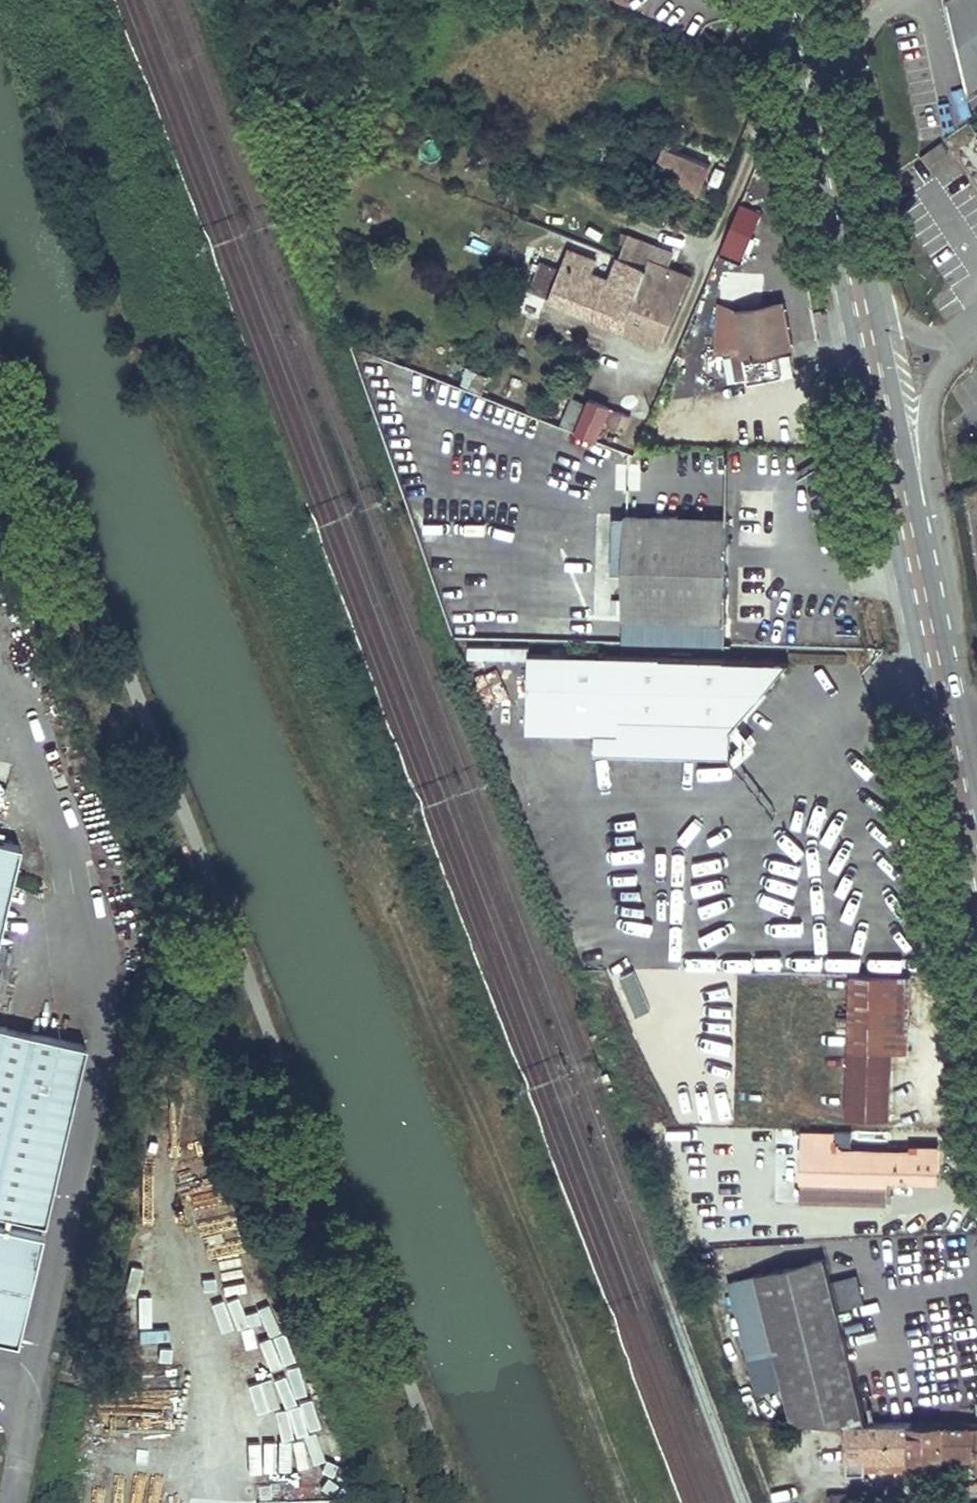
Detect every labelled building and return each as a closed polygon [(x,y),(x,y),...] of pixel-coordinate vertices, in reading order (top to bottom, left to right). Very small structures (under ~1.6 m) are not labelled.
[(970,95),(976,91),(976,0),(948,0),(970,95)] [(949,149),(943,139),(942,138),(920,153),(921,154),(927,164),(949,149)] [(712,164),(664,145),(651,179),(698,198),(712,164)] [(749,182),(756,184),(757,185),(765,168),(757,164),(749,182)] [(753,191),(756,184),(749,182),(747,188),(753,191)] [(761,212),(740,204),(724,240),(716,259),(732,266),(737,254),(742,256),(744,253),(748,255),(755,238),(751,236),(761,212)] [(647,266),(623,328),(665,345),(693,275),(667,265),(670,256),(653,250),(656,244),(629,233),(628,235),(622,233),(619,240),(625,243),(620,255),(647,266)] [(596,317),(610,280),(601,276),(592,273),(597,260),(569,249),(560,269),(542,262),(541,264),(533,261),(531,266),(539,269),(531,288),(550,296),(549,298),(596,317)] [(596,317),(623,328),(647,266),(620,255),(610,280),(596,317)] [(792,351),(781,299),(736,308),(746,358),(734,360),(738,380),(750,378),(750,381),(792,373),(787,352),(792,351)] [(746,358),(736,308),(720,308),(721,351),(746,358)] [(469,390),(476,372),(457,364),(450,382),(469,390)] [(488,377),(476,372),(469,390),(481,395),(488,377)] [(571,401),(561,426),(597,441),(609,409),(589,401),(586,406),(571,401)] [(629,417),(617,412),(611,426),(623,431),(629,417)] [(727,619),(730,517),(627,514),(624,616),(727,619)] [(732,732),(791,662),(531,654),(528,731),(597,733),(596,753),(731,757),(732,732)] [(12,855),(0,852),(0,909),(12,855)] [(950,975),(851,973),(850,1016),(837,1015),(837,1030),(849,1030),(847,1114),(888,1115),(890,1051),(906,1051),(906,1027),(937,1028),(938,983),(952,984),(950,975)] [(38,1230),(78,1054),(0,1036),(0,1221),(38,1230)] [(759,1144),(759,1129),(660,1126),(660,1135),(670,1135),(670,1143),(693,1144),(693,1142),(759,1144)] [(888,1181),(937,1182),(939,1144),(911,1143),(911,1148),(834,1146),(835,1131),(801,1130),(800,1178),(825,1179),(824,1203),(887,1205),(888,1181)] [(825,1179),(800,1178),(799,1203),(824,1203),(825,1179)] [(35,1241),(38,1230),(0,1221),(0,1233),(35,1241)] [(0,1233),(0,1339),(12,1342),(35,1241),(0,1233)] [(838,1422),(866,1422),(824,1257),(755,1274),(781,1376),(759,1382),(767,1411),(790,1405),(794,1422),(796,1422),(821,1422),(838,1422)] [(821,1432),(821,1422),(796,1422),(796,1432),(821,1432)] [(821,1422),(821,1432),(839,1432),(838,1422),(821,1422)] [(976,1456),(976,1423),(866,1422),(838,1422),(839,1432),(846,1432),(846,1456),(976,1456)] [(845,1494),(830,1493),(830,1502),(845,1502),(845,1494)]
